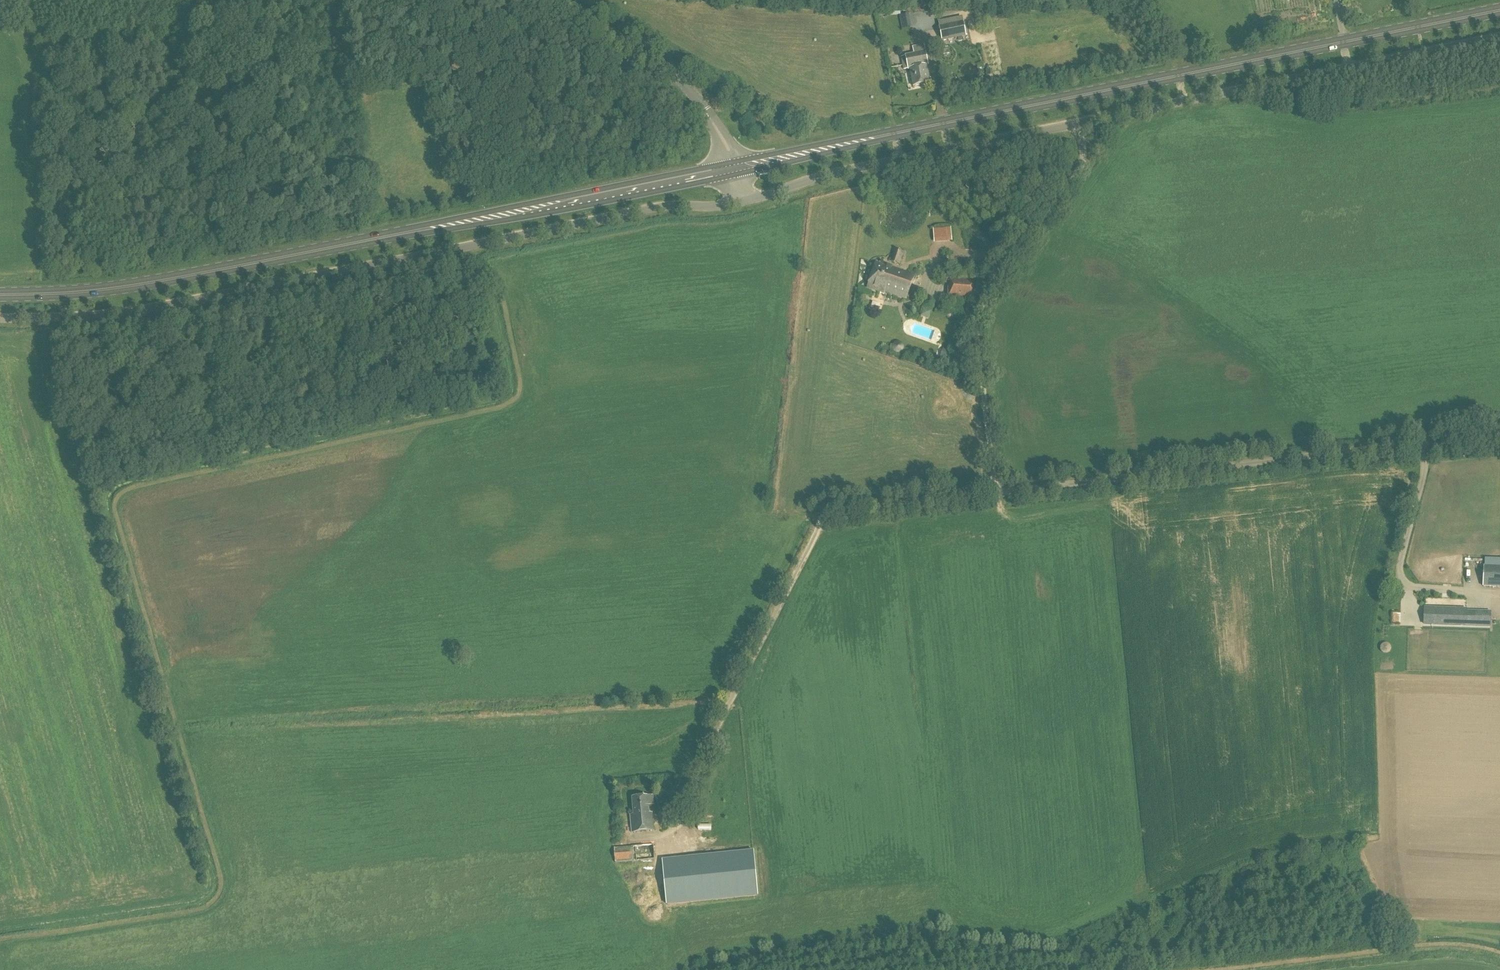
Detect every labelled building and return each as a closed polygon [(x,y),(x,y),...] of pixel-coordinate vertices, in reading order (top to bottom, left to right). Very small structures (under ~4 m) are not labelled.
[(941,42),(966,37),(964,22),(939,27),(941,42)] [(930,84),(927,66),(928,66),(923,44),(912,47),(914,54),(905,56),(901,57),(903,71),(908,70),(910,70),(913,87),(930,84)] [(937,227),(938,245),(956,244),(955,226),(937,227)] [(899,265),(903,253),(895,250),(891,262),(899,265)] [(891,269),(876,263),(867,288),(879,292),(880,291),(907,299),(915,276),(891,268),(891,269)] [(973,302),(974,279),(950,277),(949,300),(973,302)] [(941,348),(938,357),(948,360),(951,352),(941,348)] [(1483,587),(1499,588),(1499,568),(1484,567),(1483,587)] [(1424,611),(1424,625),(1466,626),(1477,626),(1477,629),(1489,630),(1489,627),(1490,627),(1490,613),(1466,612),(1424,611)] [(616,817),(613,829),(631,833),(632,828),(637,829),(638,824),(637,824),(639,813),(640,813),(642,804),(631,801),(633,791),(626,789),(624,800),(619,799),(617,809),(620,809),(618,817),(616,817)] [(618,853),(619,863),(660,860),(659,851),(618,853)] [(687,903),(758,896),(754,852),(682,859),(687,903)] [(638,871),(639,894),(672,892),(671,869),(638,871)]
